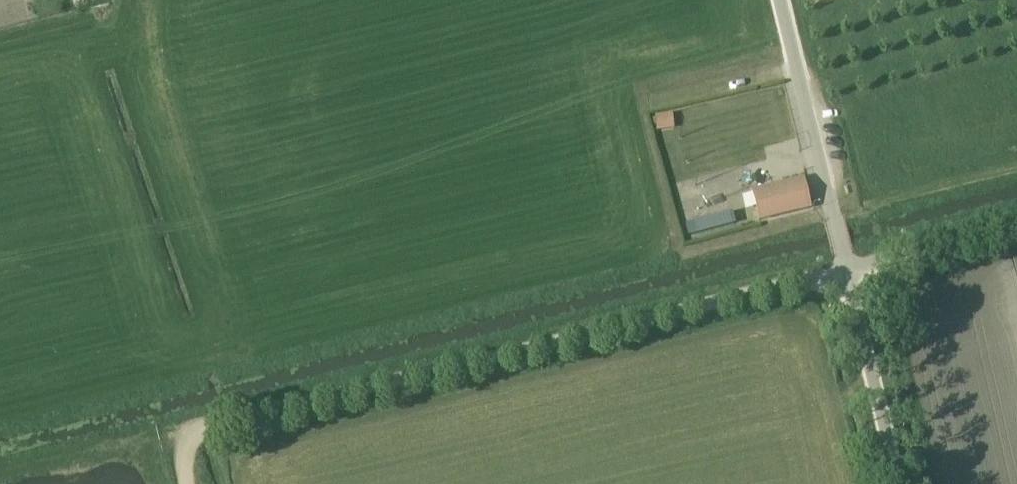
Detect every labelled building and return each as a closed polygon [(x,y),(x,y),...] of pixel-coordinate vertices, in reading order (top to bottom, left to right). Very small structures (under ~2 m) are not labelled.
[(673,114),(655,116),(657,131),(674,129),(673,114)] [(804,180),(753,193),(760,221),(810,207),(804,180)]
